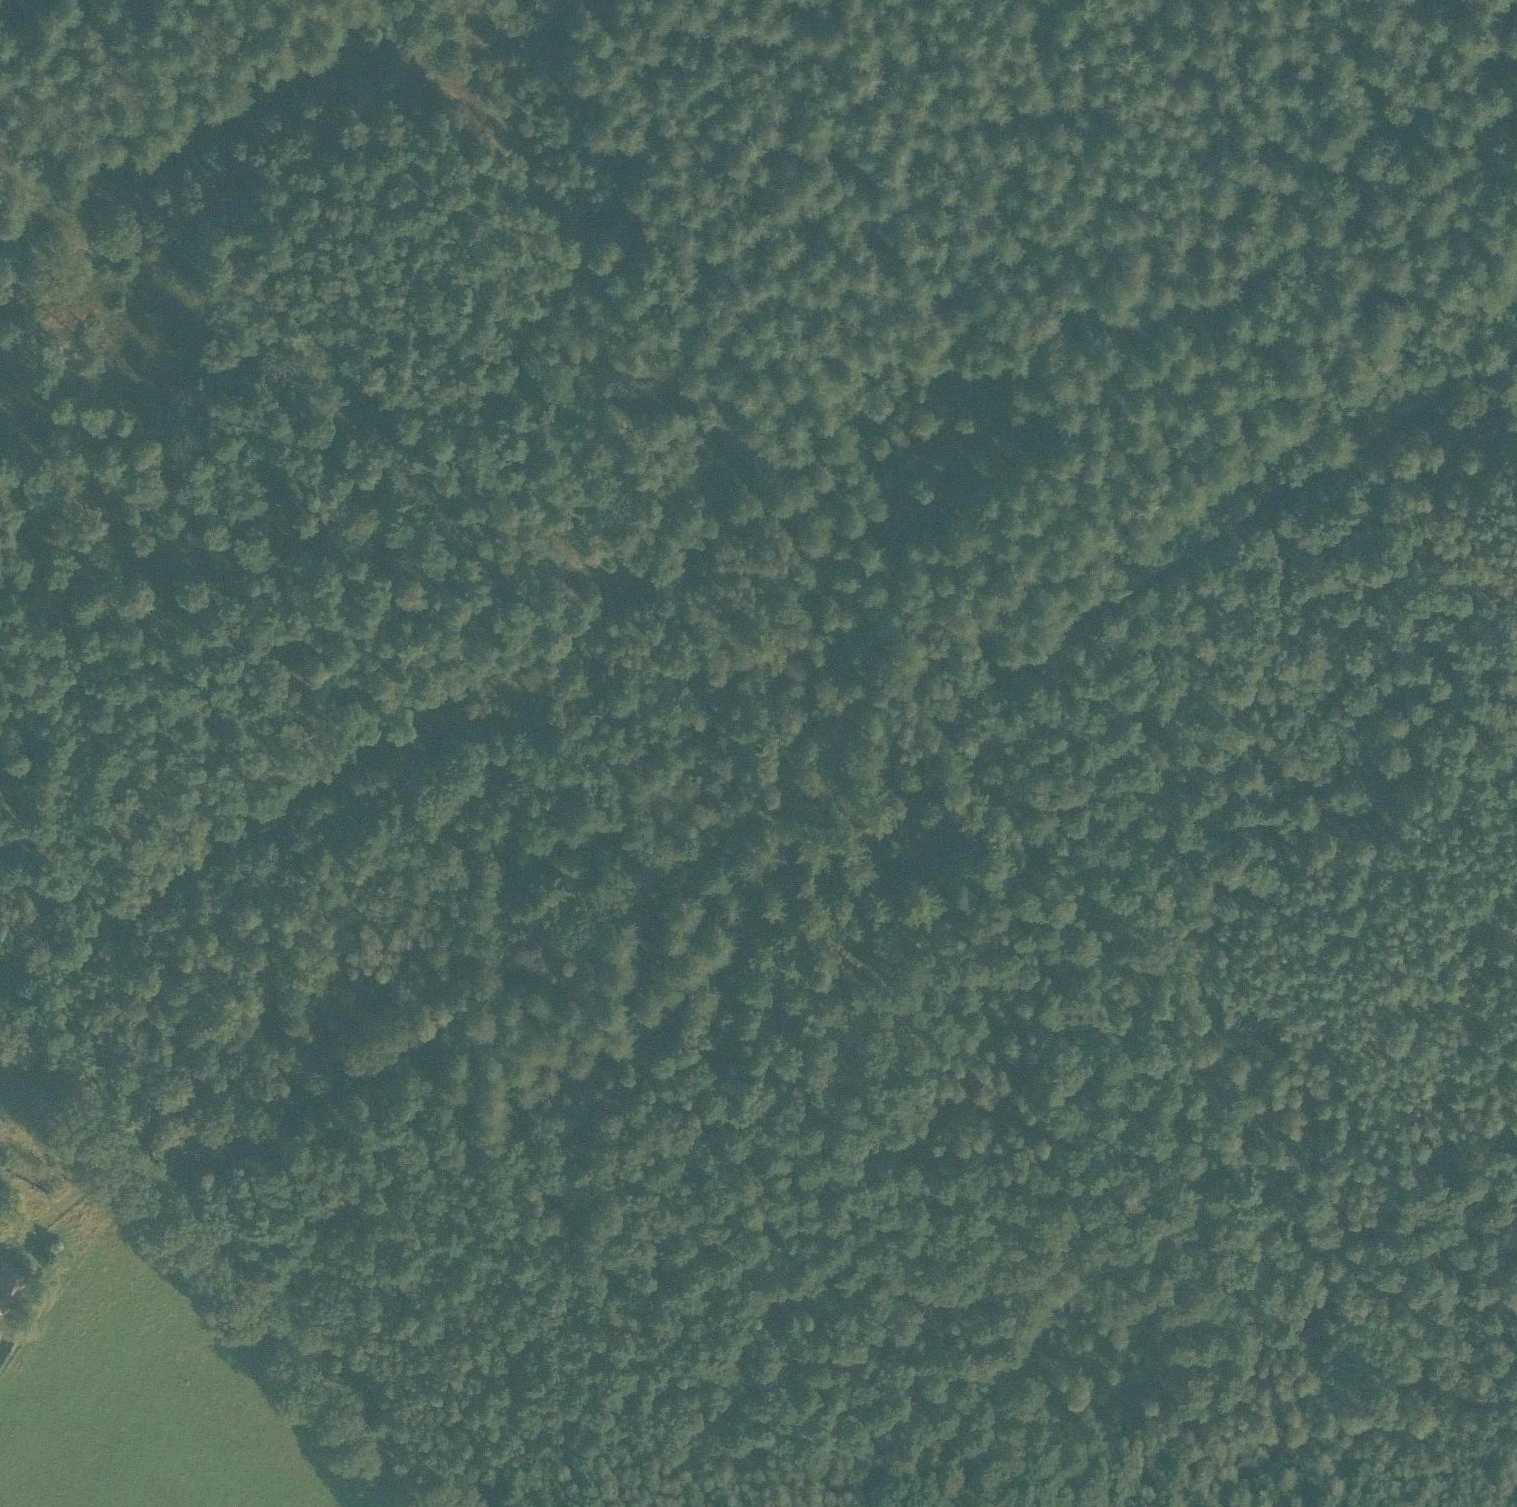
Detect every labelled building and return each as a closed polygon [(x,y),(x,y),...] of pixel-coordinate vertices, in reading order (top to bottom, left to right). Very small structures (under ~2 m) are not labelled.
[(18,1298),(31,1270),(3,1258),(0,1265),(0,1290),(18,1298)]
